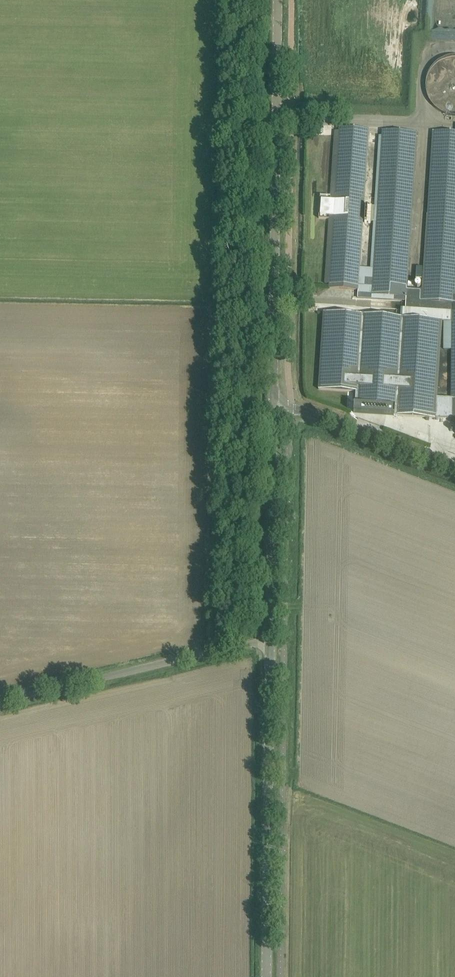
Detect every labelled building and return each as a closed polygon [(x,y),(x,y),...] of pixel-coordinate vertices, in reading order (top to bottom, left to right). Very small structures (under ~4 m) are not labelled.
[(426,85),(426,90),(427,93),(428,98),(430,101),(433,105),(435,107),(438,110),(440,111),(443,112),(445,114),(448,115),(452,115),(454,116),(454,56),(452,56),(450,57),(447,57),(444,58),(441,60),(438,62),(436,64),(434,66),(431,69),(430,72),(428,76),(427,79),(426,83),(426,85)] [(329,288),(359,290),(369,130),(340,128),(335,200),(334,216),(329,288)] [(382,136),(374,269),(373,295),(407,297),(417,134),(382,132),(382,136)] [(374,206),(366,206),(365,222),(374,222),(371,269),(374,269),(382,136),(379,136),(374,206)] [(433,137),(423,302),(454,304),(453,310),(452,422),(454,422),(454,138),(433,137)] [(321,215),(334,216),(335,200),(322,200),(321,215)] [(358,297),(372,298),(374,269),(360,268),(358,297)] [(437,419),(444,321),(324,313),(319,389),(356,392),(355,405),(395,408),(394,416),(437,419)]
